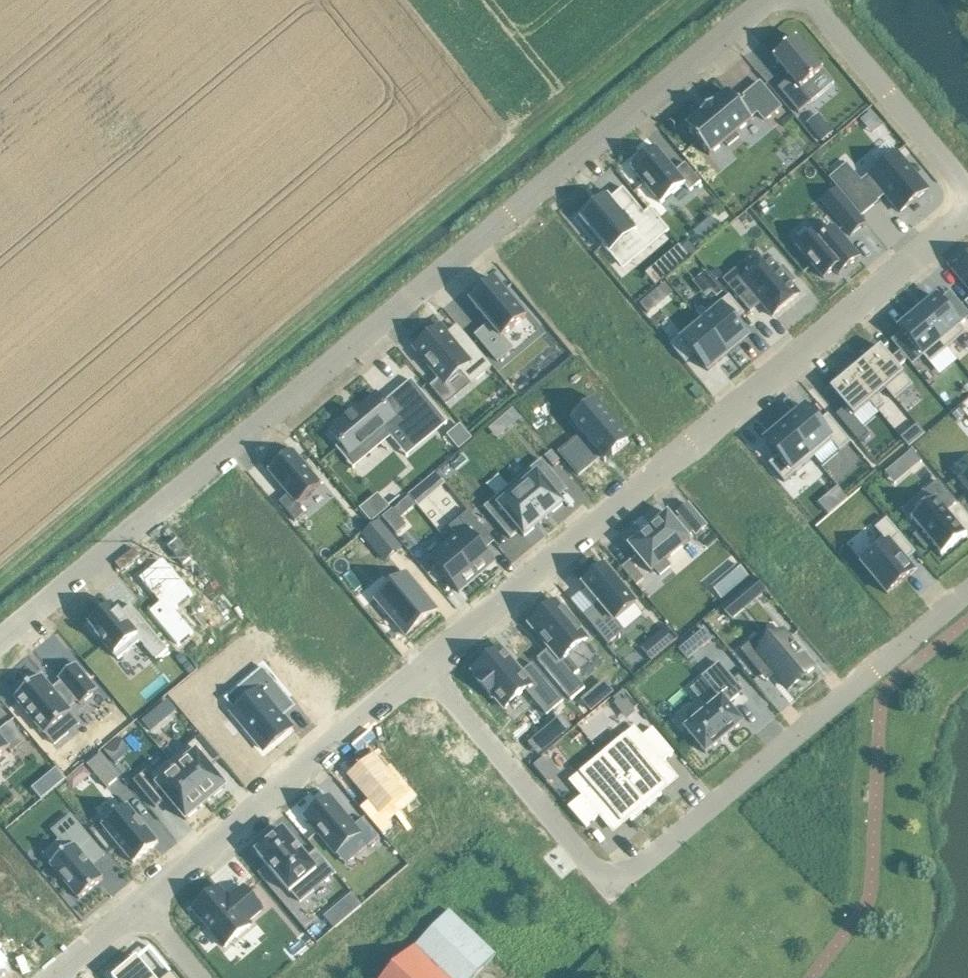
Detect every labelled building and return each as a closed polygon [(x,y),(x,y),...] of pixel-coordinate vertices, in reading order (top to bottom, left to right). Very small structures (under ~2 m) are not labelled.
[(796,39),(774,59),(791,78),(777,90),(798,114),(811,103),(801,91),(822,71),(796,39)] [(702,115),(686,128),(709,156),(725,143),(728,147),(739,137),(736,134),(751,120),(750,118),(758,112),(765,121),(780,108),(760,84),(744,96),(746,98),(738,105),(728,93),(713,106),(712,105),(701,114),(702,115)] [(871,113),(862,121),(872,132),(881,125),(871,113)] [(819,116),(808,125),(822,141),(832,132),(819,116)] [(655,147),(630,167),(661,204),(677,191),(684,185),(690,191),(701,182),(685,163),(675,171),(655,147)] [(846,166),(830,179),(860,216),(877,202),(876,201),(885,195),(900,213),(927,190),(897,154),(861,183),(846,166)] [(597,205),(581,218),(592,232),(600,241),(603,244),(602,245),(608,253),(634,231),(648,248),(665,233),(666,234),(669,231),(650,209),(644,214),(623,189),(612,198),(608,193),(604,196),(606,198),(597,205)] [(836,190),(822,202),(850,236),(865,224),(836,190)] [(817,230),(797,248),(824,278),(834,269),(837,272),(839,275),(847,269),(859,258),(834,229),(824,238),(820,233),(817,230)] [(679,246),(667,256),(677,268),(689,258),(679,246)] [(745,264),(724,281),(747,310),(758,301),(762,305),(763,307),(772,317),(799,295),(790,285),(793,283),(795,281),(783,268),(780,270),(779,271),(768,258),(751,272),(745,264)] [(953,271),(967,288),(967,258),(953,271)] [(495,281),(470,301),(490,324),(476,336),(497,362),(512,350),(502,337),(525,318),(495,281)] [(729,297),(699,321),(728,355),(747,338),(735,323),(744,315),(729,297)] [(936,298),(918,313),(947,349),(966,333),(960,326),(967,319),(961,312),(953,318),(936,298)] [(918,313),(900,329),(916,349),(909,355),(915,363),(923,356),(929,364),(947,349),(918,313)] [(699,321),(670,346),(685,364),(695,356),(708,371),(728,355),(699,321)] [(440,326),(414,349),(440,380),(431,388),(441,399),(447,394),(442,388),(461,372),(471,384),(491,368),(460,331),(451,339),(440,326)] [(880,347),(863,362),(886,389),(885,390),(895,401),(896,400),(913,386),(880,347)] [(863,362),(848,375),(871,402),(870,403),(876,411),(877,410),(884,404),(878,396),(885,390),(886,389),(863,362)] [(848,375),(830,389),(846,408),(836,415),(859,443),(869,435),(853,417),(870,403),(871,402),(848,375)] [(342,424),(332,433),(336,438),(341,444),(352,457),(356,461),(399,426),(411,440),(412,440),(416,445),(445,421),(411,381),(394,395),(396,397),(385,406),(376,396),(366,405),(366,404),(360,408),(362,410),(355,415),(352,412),(344,418),(346,420),(342,424)] [(575,444),(567,451),(584,471),(601,457),(605,462),(629,442),(596,402),(572,423),(583,437),(575,444)] [(805,408),(785,424),(814,458),(815,457),(822,466),(839,452),(851,442),(828,415),(818,423),(805,408)] [(785,424),(766,441),(778,456),(769,464),(784,482),(814,458),(785,424)] [(292,450),(268,471),(288,495),(278,504),(294,523),(304,514),(297,505),(321,485),(292,450)] [(542,460),(513,484),(543,521),(563,505),(557,499),(567,491),(542,460)] [(933,501),(912,519),(921,530),(915,536),(927,550),(933,544),(943,556),(965,537),(945,512),(956,503),(937,481),(926,492),(933,501)] [(513,484),(484,508),(510,539),(519,531),(524,537),(543,521),(513,484)] [(379,493),(361,508),(373,522),(390,507),(379,493)] [(631,545),(629,546),(649,570),(651,573),(653,571),(655,570),(660,576),(671,567),(666,561),(690,541),(687,537),(692,533),(693,532),(696,535),(706,527),(688,505),(678,514),(680,517),(677,519),(674,521),(668,514),(666,516),(631,545)] [(393,510),(382,518),(396,535),(406,527),(393,510)] [(453,540),(449,544),(477,577),(495,562),(484,549),(475,538),(484,530),(468,512),(458,520),(466,530),(453,540)] [(883,538),(857,559),(887,594),(913,573),(905,562),(915,553),(887,519),(875,529),(883,538)] [(380,523),(364,536),(384,560),(400,547),(380,523)] [(449,544),(430,560),(458,592),(477,577),(449,544)] [(163,558),(139,579),(159,603),(149,612),(178,647),(195,633),(176,610),(194,595),(163,558)] [(739,565),(729,573),(739,585),(748,577),(739,565)] [(605,567),(583,585),(599,604),(583,616),(608,646),(624,632),(620,627),(615,621),(636,604),(605,567)] [(406,574),(375,599),(406,636),(437,611),(425,596),(423,597),(417,589),(418,588),(406,574)] [(755,579),(735,596),(745,608),(765,591),(755,579)] [(556,603),(529,625),(550,650),(537,660),(571,701),(585,689),(574,676),(579,672),(566,657),(587,640),(556,603)] [(112,606),(89,625),(101,639),(100,640),(105,645),(106,645),(118,660),(140,642),(156,661),(168,651),(130,606),(120,614),(119,613),(118,613),(112,606)] [(751,642),(740,651),(761,675),(770,668),(788,689),(801,679),(801,680),(814,669),(802,655),(795,646),(794,646),(783,632),(769,644),(768,643),(758,651),(751,642)] [(501,649),(473,672),(478,678),(476,679),(492,698),(494,697),(504,709),(526,690),(546,715),(563,701),(532,664),(521,674),(501,649)] [(41,676),(14,698),(45,735),(46,734),(54,744),(68,733),(60,722),(71,713),(68,708),(77,701),(81,705),(97,691),(75,664),(59,678),(62,682),(53,690),(41,676)] [(721,700),(685,730),(705,754),(742,723),(729,708),(727,705),(730,702),(742,692),(719,664),(703,678),(721,700)] [(247,699),(231,712),(263,750),(291,727),(276,709),(288,699),(262,668),(238,688),(247,699)] [(616,697),(613,699),(616,702),(617,703),(627,715),(633,710),(637,707),(623,691),(616,697)] [(8,750),(11,753),(24,743),(8,724),(0,731),(0,756),(8,750)] [(634,731),(603,757),(646,808),(662,795),(659,793),(665,788),(675,780),(662,764),(674,755),(652,729),(644,736),(640,738),(637,734),(634,731)] [(202,735),(170,762),(206,804),(226,787),(210,768),(221,759),(202,735)] [(581,798),(568,808),(585,828),(595,821),(601,815),(614,831),(624,822),(629,818),(629,819),(631,821),(646,808),(603,757),(573,782),(580,791),(583,795),(581,798)] [(364,763),(348,776),(369,801),(360,808),(387,842),(397,834),(392,828),(421,804),(391,768),(389,770),(379,758),(368,767),(364,763)] [(543,758),(533,766),(539,773),(548,765),(543,758)] [(146,771),(133,782),(155,808),(167,798),(186,821),(206,804),(170,762),(152,778),(146,771)] [(330,797),(305,818),(336,854),(337,853),(359,834),(368,845),(369,846),(379,838),(363,819),(354,827),(340,810),(330,797)] [(126,804),(102,825),(133,864),(158,844),(126,804)] [(51,864),(50,865),(79,899),(103,879),(92,867),(79,851),(91,841),(70,816),(52,832),(59,840),(68,850),(51,864)] [(283,831),(256,853),(290,893),(291,892),(300,902),(314,890),(305,880),(315,872),(324,882),(334,874),(335,873),(317,852),(316,852),(307,860),(283,831)] [(219,887),(192,910),(224,948),(251,925),(248,922),(262,910),(243,888),(229,900),(219,887)] [(353,894),(343,902),(352,914),(362,906),(353,894)] [(496,956),(450,912),(428,935),(387,977),(474,977),(496,956)] [(113,977),(153,977),(137,958),(113,977)]
